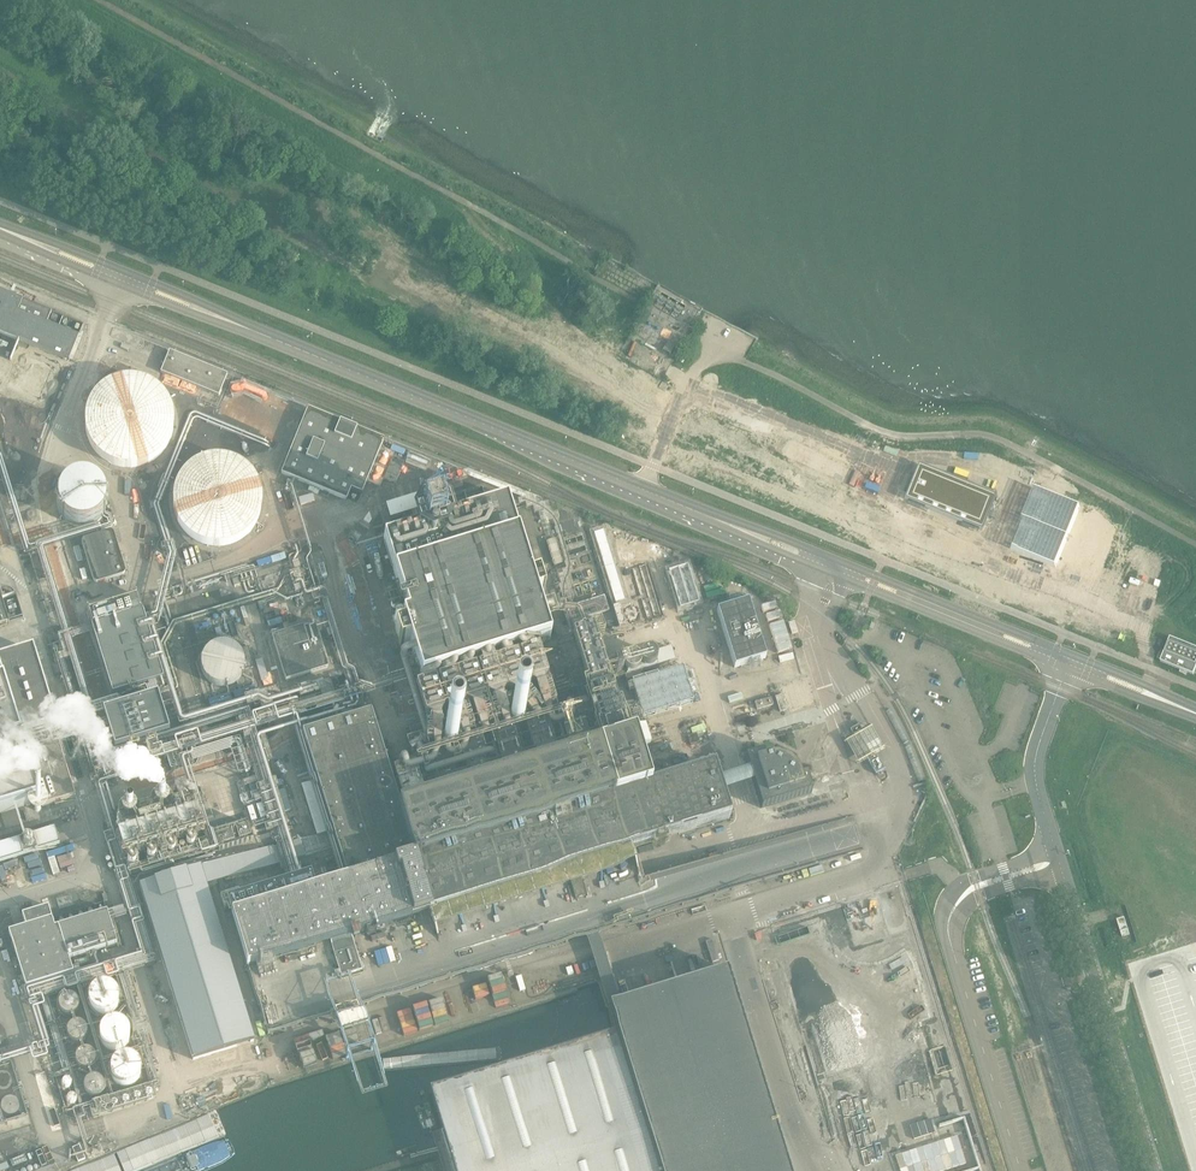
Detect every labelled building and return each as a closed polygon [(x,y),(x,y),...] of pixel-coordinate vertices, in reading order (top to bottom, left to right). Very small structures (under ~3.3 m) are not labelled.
[(23,300),(0,291),(0,333),(69,360),(79,336),(18,312),(23,300)] [(669,341),(664,350),(671,353),(675,344),(669,341)] [(169,351),(161,372),(160,373),(218,396),(227,375),(169,351)] [(174,421),(174,420),(173,412),(171,404),(169,399),(167,396),(162,390),(156,385),(148,380),(141,378),(135,377),(131,377),(124,377),(120,378),(114,380),(107,384),(103,387),(99,390),(95,396),(92,400),(90,404),(88,412),(87,420),(88,428),(90,436),(94,444),(99,450),(106,455),(112,459),(119,462),(125,463),(129,463),(137,463),(145,461),(150,459),(154,457),(160,452),(166,445),(170,438),(171,435),(173,430),(174,421)] [(565,410),(568,403),(560,400),(557,406),(565,410)] [(384,438),(308,408),(282,473),(347,499),(351,488),(362,493),(384,438)] [(263,502),(263,496),(262,489),(261,483),(258,477),(255,471),(251,466),(246,462),(241,458),(235,455),(229,453),(223,452),(216,452),(210,452),(203,454),(197,456),(192,459),(187,463),(182,468),(178,473),(175,478),(173,484),(171,491),(171,497),(171,504),(172,510),(174,516),(177,522),(181,527),(185,532),(190,536),(196,539),(202,542),(208,543),(215,544),(221,544),(227,543),(234,541),(239,538),(245,535),(250,531),(254,526),(257,520),(260,514),(262,508),(263,502)] [(392,457),(384,478),(396,483),(405,462),(392,457)] [(918,464),(904,499),(982,531),(988,516),(996,496),(918,464)] [(100,485),(94,480),(86,478),(78,477),(71,480),(64,485),(60,491),(58,499),(58,507),(62,515),(67,521),(74,524),(82,526),(90,525),(97,521),(102,515),(106,508),(106,500),(105,492),(100,485)] [(432,489),(386,504),(390,519),(437,504),(432,489)] [(1034,489),(1022,519),(1068,537),(1080,508),(1034,489)] [(506,501),(462,515),(384,539),(408,617),(403,619),(422,680),(550,640),(536,595),(544,593),(539,576),(531,578),(506,501)] [(1022,519),(1010,549),(1056,567),(1068,537),(1022,519)] [(83,543),(88,562),(94,581),(96,582),(97,583),(99,582),(125,574),(125,573),(126,572),(115,534),(114,532),(112,531),(110,531),(85,539),(84,540),(83,542),(83,543)] [(598,531),(589,534),(600,568),(609,565),(598,531)] [(556,564),(563,562),(558,546),(551,548),(556,564)] [(609,565),(600,568),(610,602),(619,599),(609,565)] [(644,566),(629,570),(645,621),(659,616),(644,566)] [(685,568),(666,574),(678,611),(696,605),(685,568)] [(709,579),(704,580),(713,608),(718,606),(709,579)] [(0,589),(0,625),(24,618),(16,594),(3,598),(0,589)] [(781,599),(767,603),(788,672),(802,667),(781,599)] [(717,611),(734,668),(766,658),(748,601),(717,611)] [(139,607),(87,623),(109,692),(160,676),(146,629),(139,607)] [(329,666),(316,619),(271,633),(284,679),(329,666)] [(378,624),(364,628),(380,681),(394,677),(378,624)] [(1170,637),(1160,662),(1193,675),(1195,668),(1195,648),(1170,637)] [(235,638),(198,652),(211,684),(238,674),(236,668),(246,664),(235,638)] [(0,674),(0,803),(41,791),(45,803),(79,793),(62,737),(40,744),(37,733),(59,727),(35,645),(4,655),(9,671),(0,674)] [(641,670),(675,659),(671,646),(604,667),(608,680),(625,675),(627,679),(642,674),(641,670)] [(698,647),(690,649),(695,667),(704,665),(698,647)] [(542,649),(416,688),(428,726),(554,687),(542,649)] [(601,667),(587,667),(589,690),(597,690),(597,689),(606,688),(605,669),(601,670),(601,667)] [(682,668),(616,688),(626,721),(693,701),(682,668)] [(783,686),(784,692),(790,709),(814,702),(807,679),(783,686)] [(158,692),(105,708),(116,746),(170,730),(158,692)] [(627,851),(729,819),(722,794),(717,780),(713,767),(649,787),(634,737),(599,748),(400,809),(370,713),(302,734),(347,880),(228,917),(243,969),(249,967),(331,941),(341,974),(363,968),(353,935),(566,869),(580,865),(581,864),(601,928),(729,888),(721,861),(638,887),(627,851)] [(884,770),(861,730),(858,725),(854,728),(856,731),(852,733),(875,775),(884,770)] [(811,793),(806,775),(797,778),(798,773),(797,771),(795,769),(799,766),(795,759),(789,762),(786,761),(784,760),(779,758),(776,758),(774,757),(769,758),(765,762),(763,752),(745,758),(749,770),(717,780),(722,794),(753,784),(761,809),(811,793)] [(60,826),(0,846),(0,864),(65,843),(60,826)] [(580,865),(566,869),(608,1006),(622,1002),(580,865)] [(200,868),(143,885),(196,1059),(253,1041),(200,868)] [(69,958),(118,943),(108,910),(55,927),(49,907),(22,916),(25,926),(10,931),(26,986),(74,972),(69,958)] [(1125,918),(1117,920),(1122,937),(1130,935),(1125,918)] [(607,1006),(608,1008),(608,1009),(616,1034),(628,1072),(647,1135),(663,1130),(671,1156),(655,1161),(658,1170),(791,1170),(728,969),(622,1002),(608,1006),(607,1006)] [(272,998),(292,993),(288,976),(268,981),(272,998)] [(117,1007),(118,1004),(118,1000),(117,997),(115,994),(112,992),(109,990),(106,989),(102,989),(99,990),(96,991),(93,994),(92,997),(90,1000),(90,1003),(91,1007),(92,1010),(94,1013),(97,1015),(100,1016),(104,1016),(107,1016),(111,1015),(113,1013),(116,1010),(117,1007)] [(77,1011),(77,1007),(77,1004),(75,1001),(71,999),(68,998),(64,998),(61,1000),(59,1003),(58,1006),(58,1010),(59,1013),(62,1016),(65,1018),(69,1018),(72,1016),(75,1014),(77,1011)] [(284,1037),(290,1053),(316,1043),(307,1018),(295,1022),(298,1032),(284,1037)] [(85,1037),(85,1033),(85,1030),(83,1027),(80,1025),(77,1024),(73,1024),(70,1025),(68,1027),(66,1030),(65,1034),(66,1037),(68,1040),(70,1042),(74,1043),(77,1043),(80,1042),(83,1040),(85,1037)] [(133,1042),(133,1039),(133,1036),(132,1033),(130,1030),(128,1028),(126,1026),(123,1025),(120,1025),(117,1025),(114,1026),(111,1028),(109,1030),(107,1032),(106,1035),(106,1038),(106,1041),(107,1044),(108,1047),(111,1049),(113,1051),(116,1052),(119,1052),(122,1052),(125,1051),(128,1049),(130,1047),(132,1045),(133,1042)] [(655,1161),(671,1156),(663,1130),(647,1135),(628,1072),(616,1034),(429,1091),(447,1151),(453,1170),(658,1170),(655,1161)] [(95,1066),(95,1063),(95,1059),(93,1056),(90,1054),(87,1053),(83,1053),(80,1055),(78,1057),(76,1060),(75,1063),(76,1067),(78,1070),(81,1072),(84,1073),(88,1073),(91,1071),(93,1069),(95,1066)] [(139,1077),(140,1074),(139,1070),(138,1067),(137,1065),(134,1062),(132,1061),(129,1060),(125,1059),(122,1060),(119,1061),(117,1063),(114,1065),(113,1068),(112,1071),(112,1075),(113,1078),(114,1081),(116,1083),(119,1085),(122,1086),(125,1087),(128,1087),(131,1086),(134,1085),(136,1082),(138,1080),(139,1077)] [(104,1092),(105,1088),(104,1085),(102,1082),(100,1080),(96,1079),(93,1079),(90,1080),(87,1082),(85,1086),(85,1089),(86,1092),(88,1095),(90,1097),(94,1098),(97,1098),(100,1097),(103,1095),(104,1092)] [(84,1159),(79,1145),(71,1148),(77,1162),(84,1159)]
